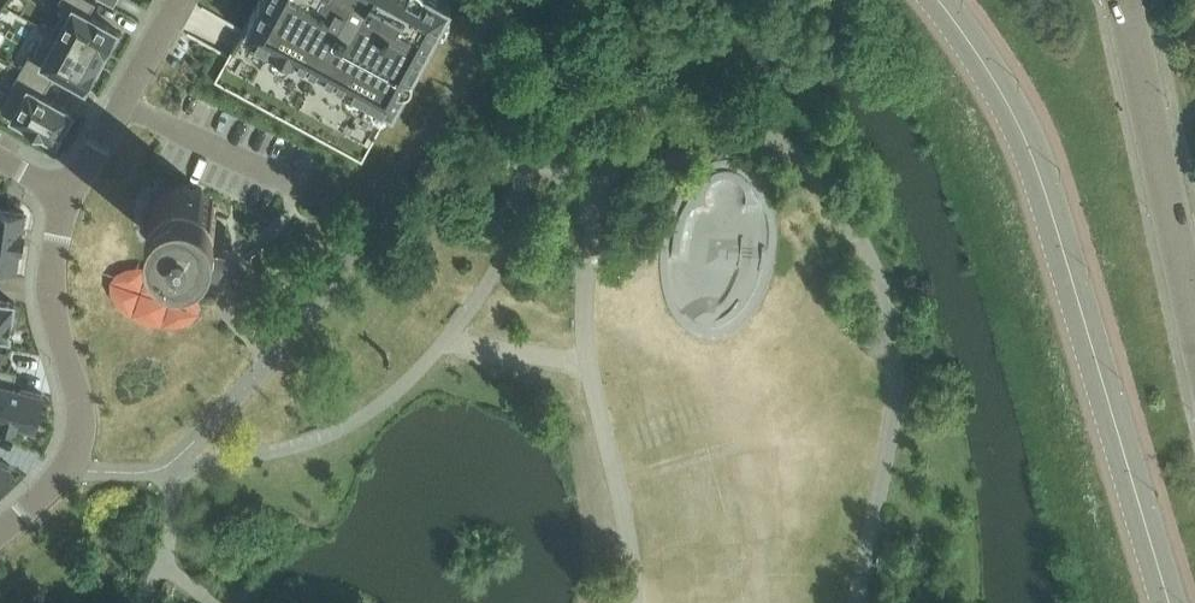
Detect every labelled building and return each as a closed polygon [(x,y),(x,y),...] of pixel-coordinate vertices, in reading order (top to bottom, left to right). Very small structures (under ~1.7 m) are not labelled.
[(92,0),(60,0),(59,2),(67,7),(54,31),(49,29),(48,30),(102,60),(119,31),(90,15),(97,3),(92,0)] [(244,28),(199,3),(184,32),(196,38),(229,56),(216,79),(363,159),(449,0),(259,0),(244,28)] [(34,55),(31,53),(22,68),(50,84),(57,72),(86,89),(102,60),(48,30),(34,55)] [(17,85),(2,112),(29,127),(27,130),(38,136),(40,133),(57,142),(74,112),(44,95),(50,84),(22,68),(14,83),(17,85)] [(155,210),(150,228),(155,245),(167,259),(184,264),(200,259),(208,252),(213,247),(214,244),(224,247),(228,234),(218,231),(219,228),(214,213),(202,198),(185,193),(169,198),(155,210)] [(0,207),(0,261),(0,259),(14,261),(23,211),(0,207)] [(11,337),(15,304),(0,303),(0,336),(11,337)] [(0,366),(0,417),(35,426),(43,394),(12,386),(16,371),(0,366)] [(10,466),(0,460),(0,483),(10,466)]
